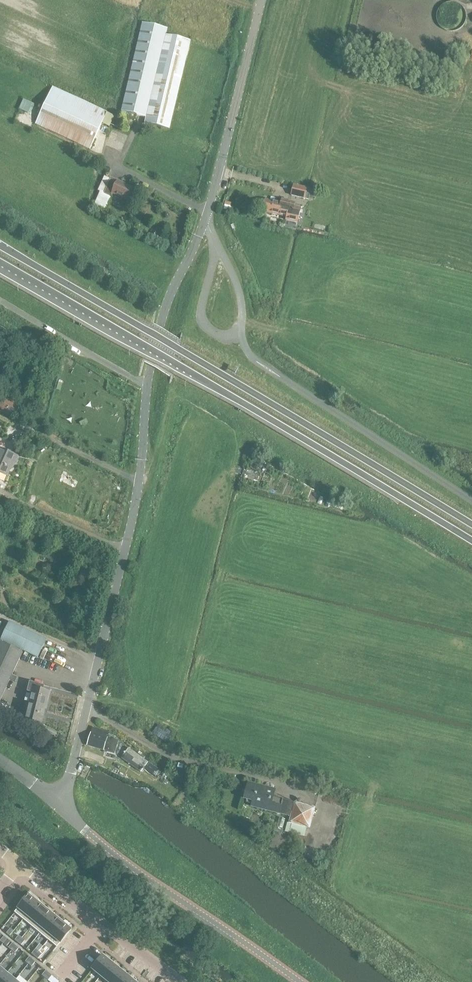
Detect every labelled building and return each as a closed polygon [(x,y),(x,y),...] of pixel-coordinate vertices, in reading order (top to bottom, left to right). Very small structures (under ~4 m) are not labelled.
[(466,14),(466,11),(465,8),(464,6),(461,2),(459,0),(458,0),(442,0),(441,1),(438,3),(436,6),(435,8),(434,11),(434,15),(434,17),(435,20),(436,22),(438,25),(441,28),(444,29),(447,30),(450,30),(452,30),(456,29),(459,28),(461,25),(464,22),(465,20),(466,17),(466,14)] [(144,123),(169,129),(190,41),(166,35),(167,29),(142,24),(121,112),(145,117),(144,123)] [(108,125),(113,115),(52,87),(44,106),(35,125),(90,149),(102,122),(108,125)] [(24,98),(20,108),(32,113),(36,103),(24,98)] [(132,188),(117,181),(116,182),(109,180),(109,181),(105,179),(100,192),(101,193),(96,206),(105,210),(112,194),(127,200),(132,188)] [(294,187),(291,195),(303,198),(309,200),(312,189),(306,188),(305,188),(294,185),(294,187)] [(265,200),(262,212),(286,217),(286,220),(297,223),(300,212),(293,210),(295,203),(282,200),(281,204),(265,200)] [(14,418),(20,406),(0,395),(0,411),(14,418)] [(6,475),(15,456),(0,449),(0,480),(3,482),(6,475)] [(46,639),(10,622),(1,640),(38,657),(46,639)] [(23,653),(0,642),(0,643),(0,702),(23,653)] [(31,693),(29,703),(45,707),(45,708),(49,693),(42,691),(44,686),(29,682),(26,692),(31,693)] [(41,724),(45,708),(45,707),(29,703),(24,720),(41,724)] [(93,727),(87,745),(103,750),(114,754),(118,741),(108,738),(109,734),(104,732),(105,731),(93,727)] [(128,748),(121,758),(141,772),(148,762),(128,748)] [(157,777),(162,770),(151,761),(146,767),(157,777)] [(275,789),(248,782),(244,799),(252,801),(251,807),(279,814),(290,817),(294,802),(273,797),(275,789)] [(287,823),(285,832),(304,837),(305,836),(307,828),(292,824),(288,823),(287,823)] [(30,893),(14,912),(23,920),(37,902),(38,902),(39,900),(30,893)] [(37,902),(23,920),(31,926),(46,909),(38,902),(37,902)] [(46,909),(31,926),(40,933),(54,916),(46,909)] [(54,916),(40,933),(48,940),(63,922),(54,916)] [(63,922),(48,940),(57,947),(71,930),(63,922)] [(103,956),(92,970),(100,977),(112,963),(103,956)] [(100,977),(107,981),(110,981),(120,970),(112,963),(100,977)] [(110,981),(124,981),(128,976),(120,970),(110,981)] [(0,981),(14,981),(15,980),(7,973),(0,981)] [(43,981),(44,981),(47,981),(52,976),(49,973),(45,978),(43,981)]
